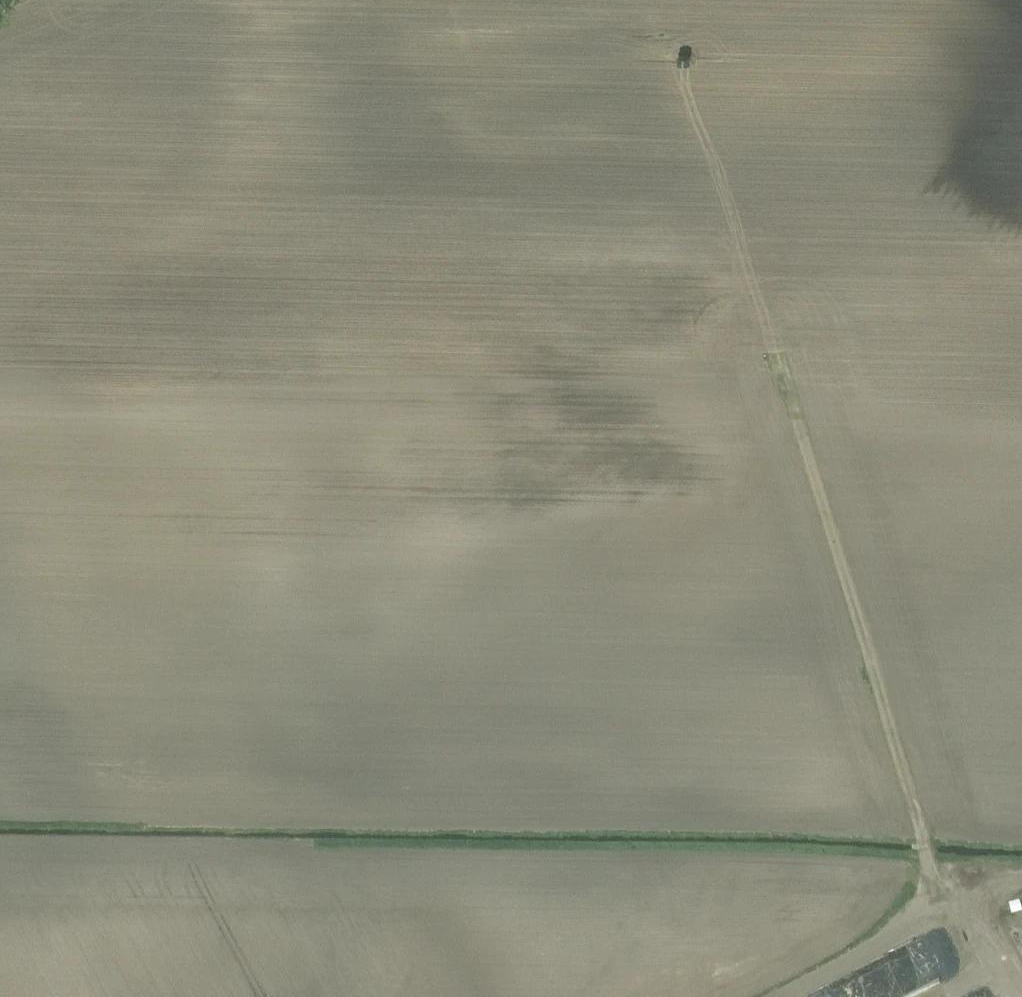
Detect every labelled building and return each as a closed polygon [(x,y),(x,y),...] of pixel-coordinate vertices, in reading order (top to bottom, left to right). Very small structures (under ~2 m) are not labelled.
[(934,986),(916,995),(897,956),(811,996),(940,996),(934,986)]
